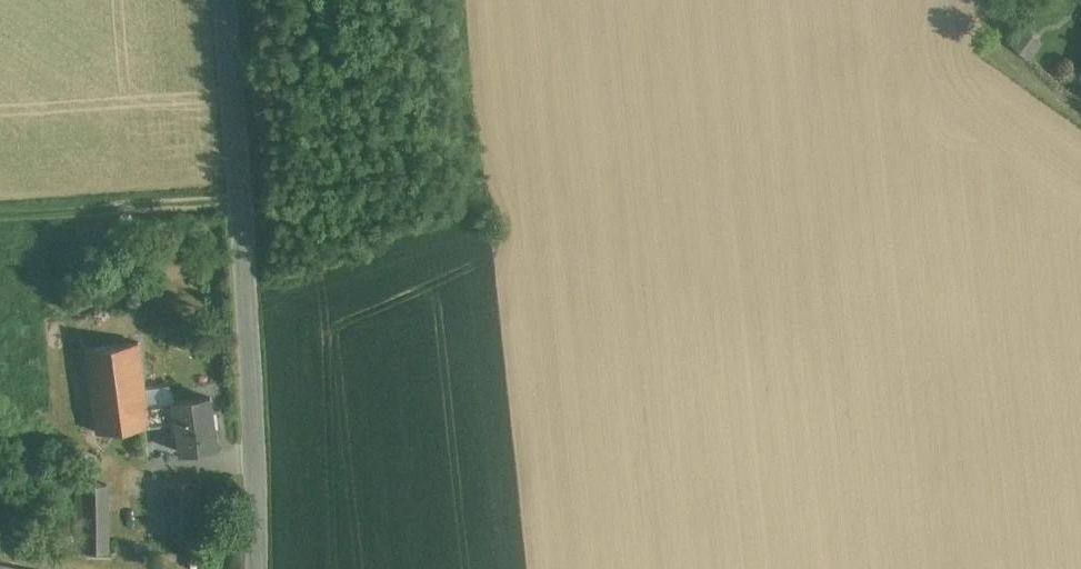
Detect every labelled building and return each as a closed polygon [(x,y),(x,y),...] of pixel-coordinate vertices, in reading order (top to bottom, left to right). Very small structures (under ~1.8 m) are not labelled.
[(1025,28),(1014,45),(1032,58),(1044,41),(1025,28)] [(139,342),(86,349),(97,433),(150,425),(147,407),(139,342)] [(211,398),(174,402),(174,403),(147,407),(150,424),(170,422),(172,435),(178,435),(180,452),(217,448),(211,398)] [(197,484),(170,484),(170,528),(197,528),(197,484)] [(108,551),(107,485),(76,485),(77,552),(108,551)]
